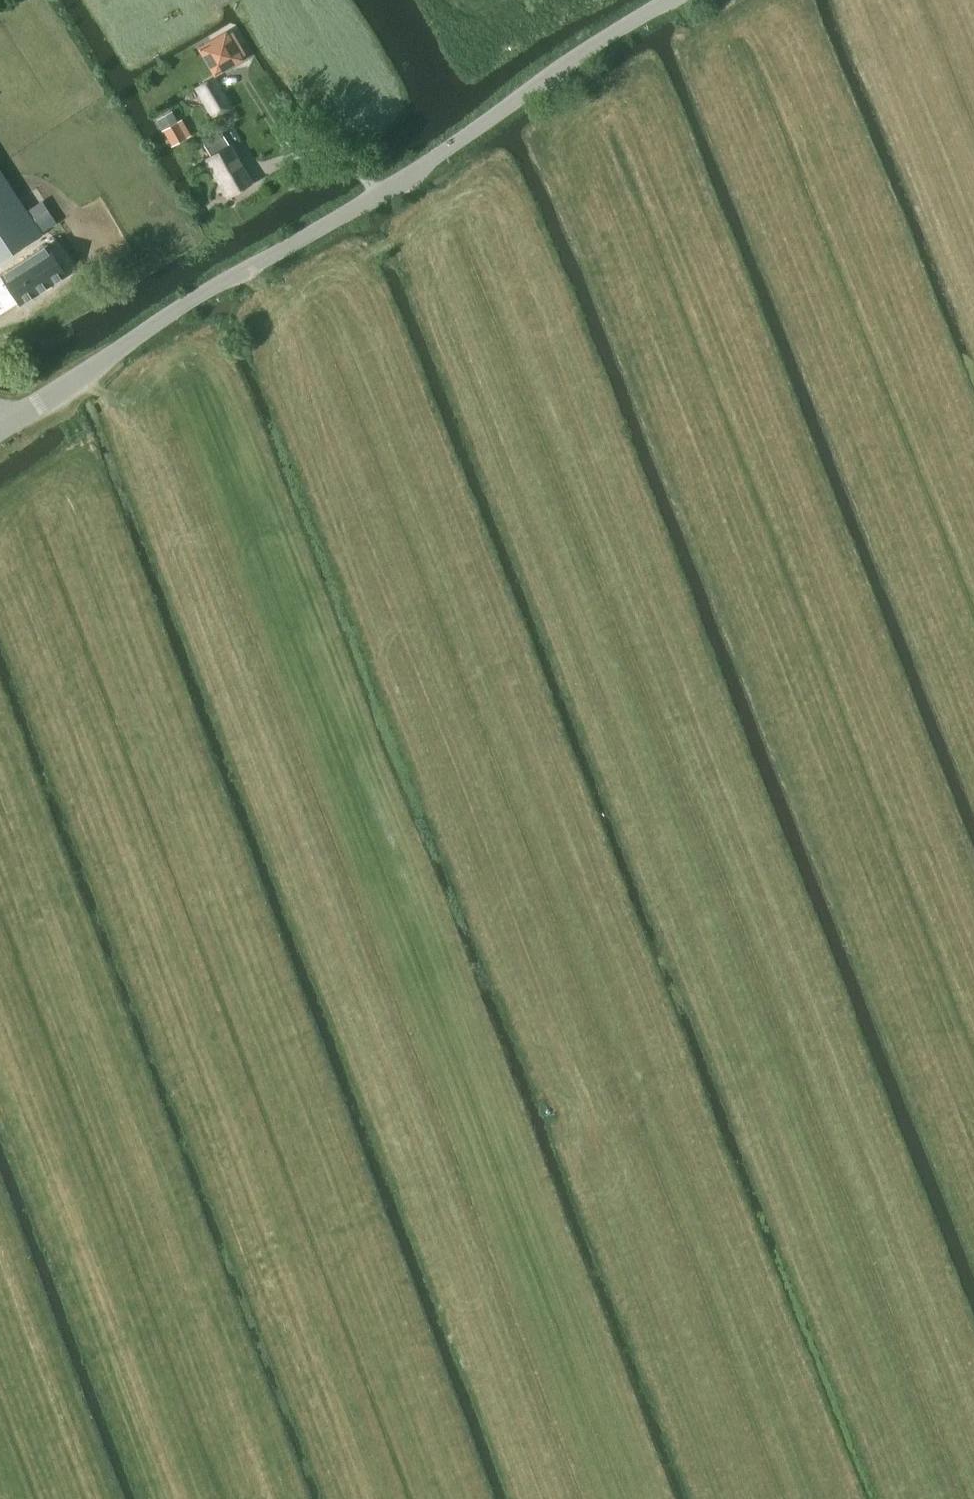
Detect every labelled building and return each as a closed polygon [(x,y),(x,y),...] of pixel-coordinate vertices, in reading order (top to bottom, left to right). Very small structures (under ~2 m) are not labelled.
[(246,56),(232,33),(225,37),(225,36),(200,51),(214,77),(240,61),(239,60),(246,56)] [(194,88),(210,112),(227,101),(212,77),(194,88)] [(182,119),(163,130),(172,146),(191,135),(182,119)] [(206,143),(213,155),(207,159),(230,195),(229,195),(229,196),(254,181),(253,180),(223,133),(206,143)] [(41,233),(0,170),(0,259),(41,233)] [(20,302),(65,274),(48,246),(3,275),(20,302)]
